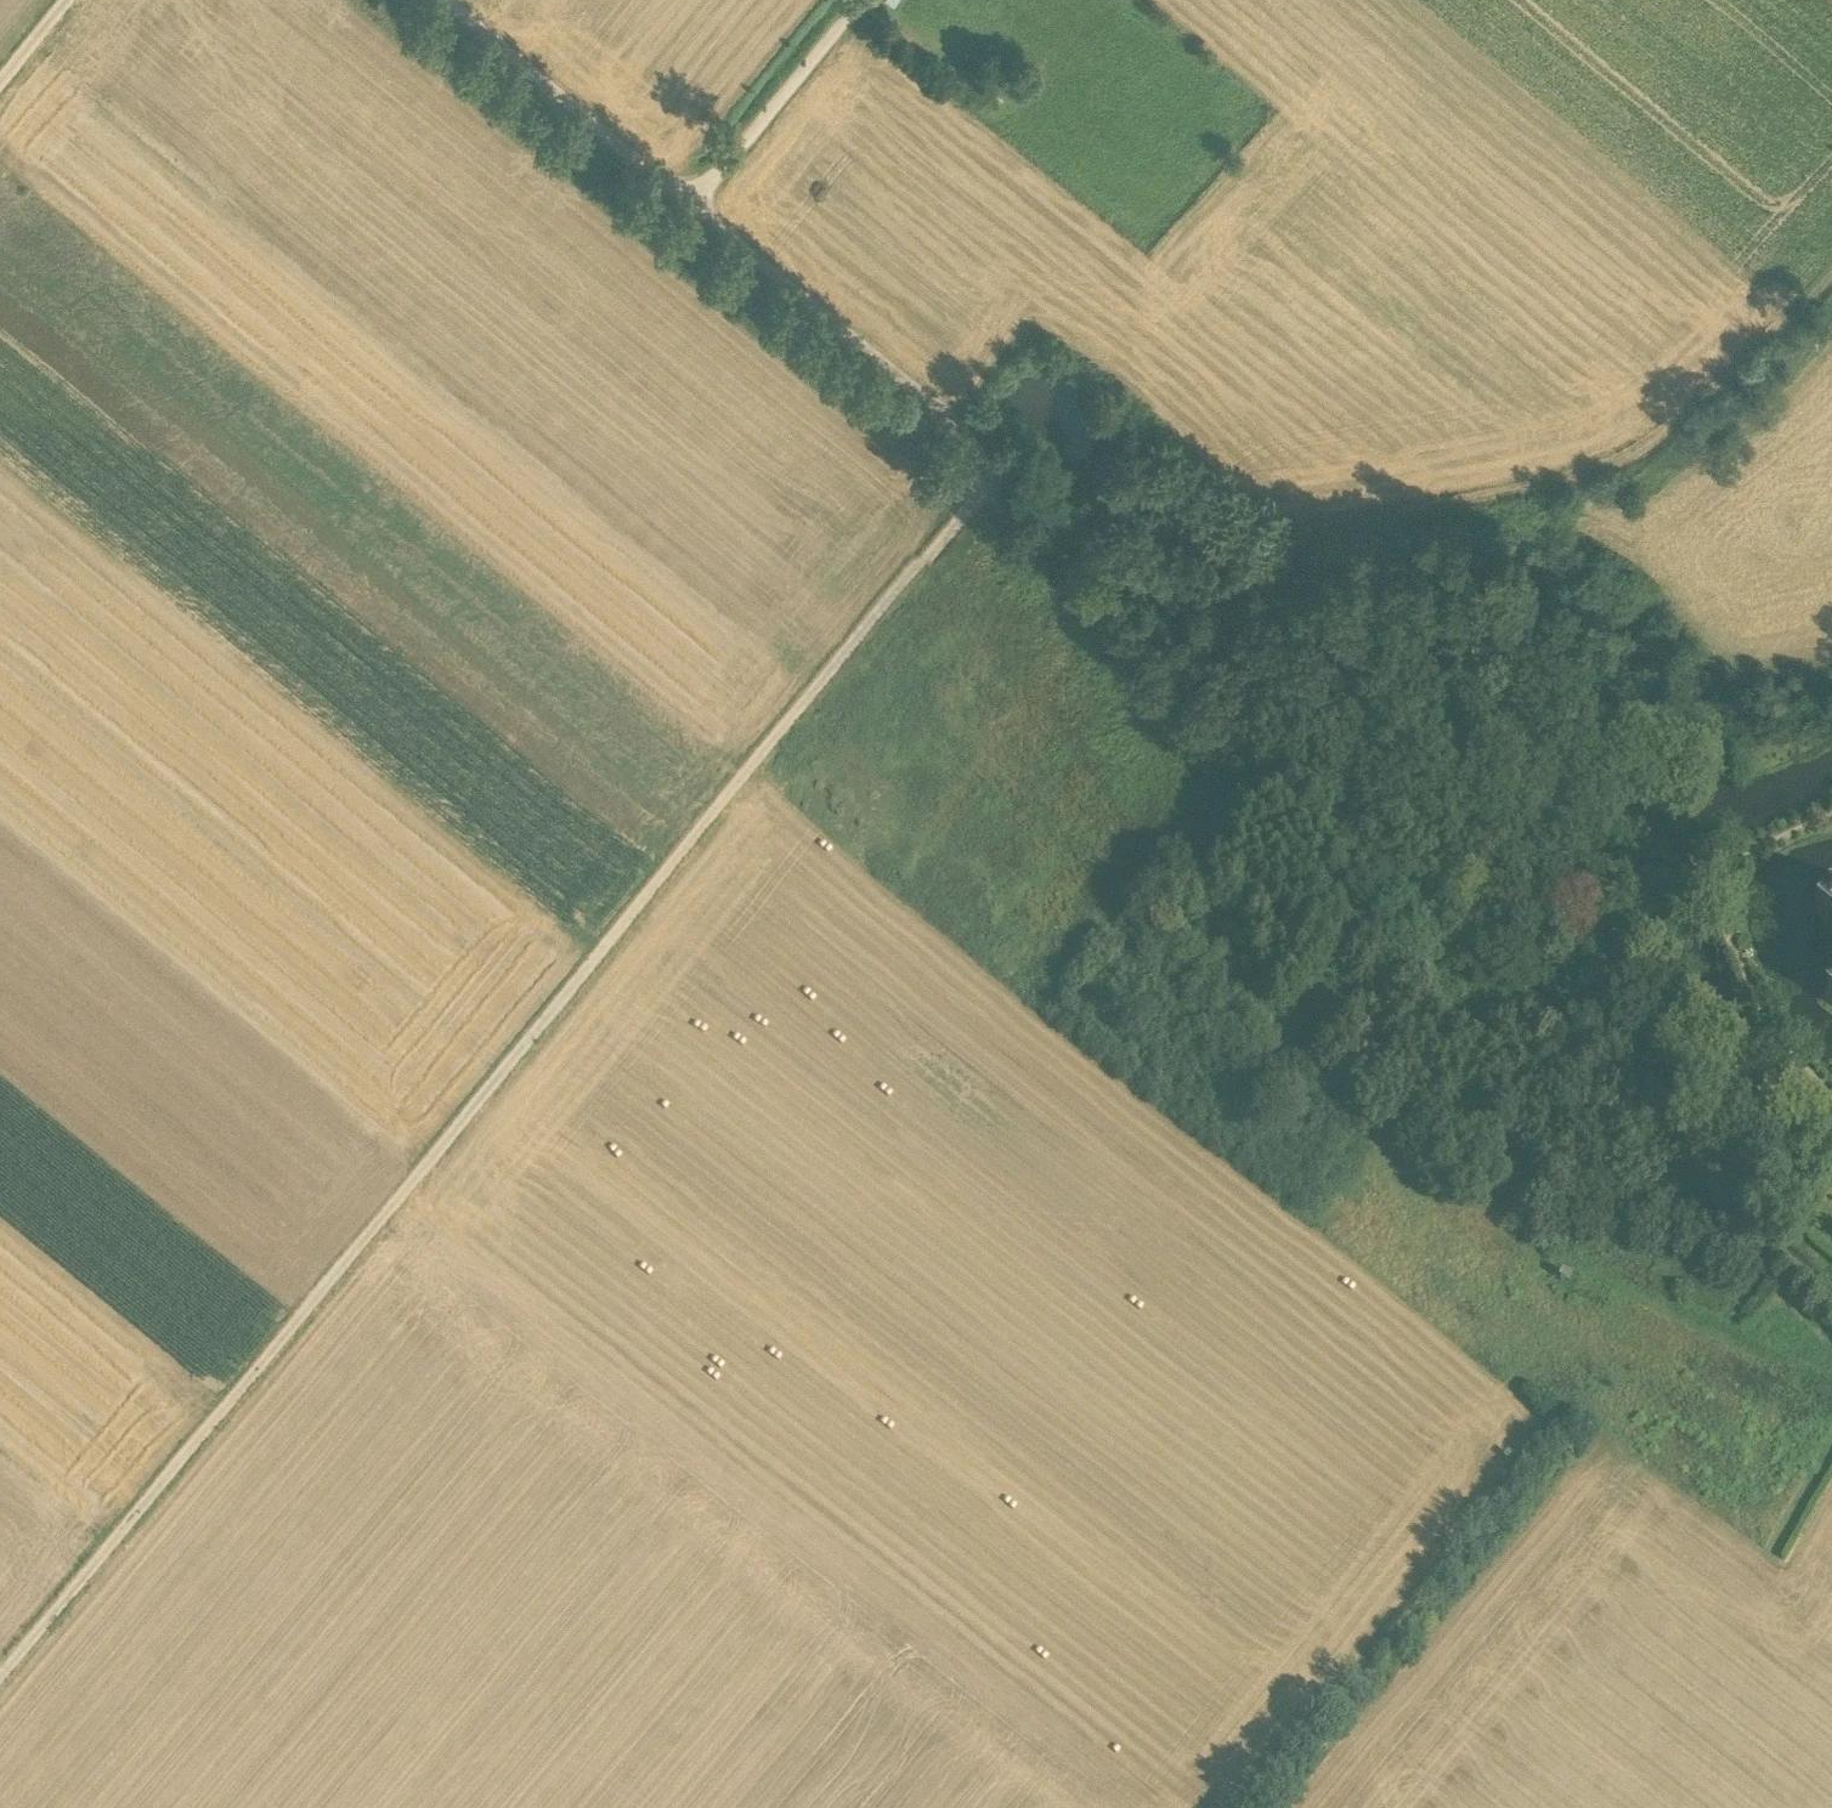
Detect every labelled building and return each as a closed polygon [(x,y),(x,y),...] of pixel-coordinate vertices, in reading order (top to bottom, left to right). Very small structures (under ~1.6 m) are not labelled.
[(1826,902),(1814,918),(1830,930),(1831,948),(1831,907),(1826,902)]
